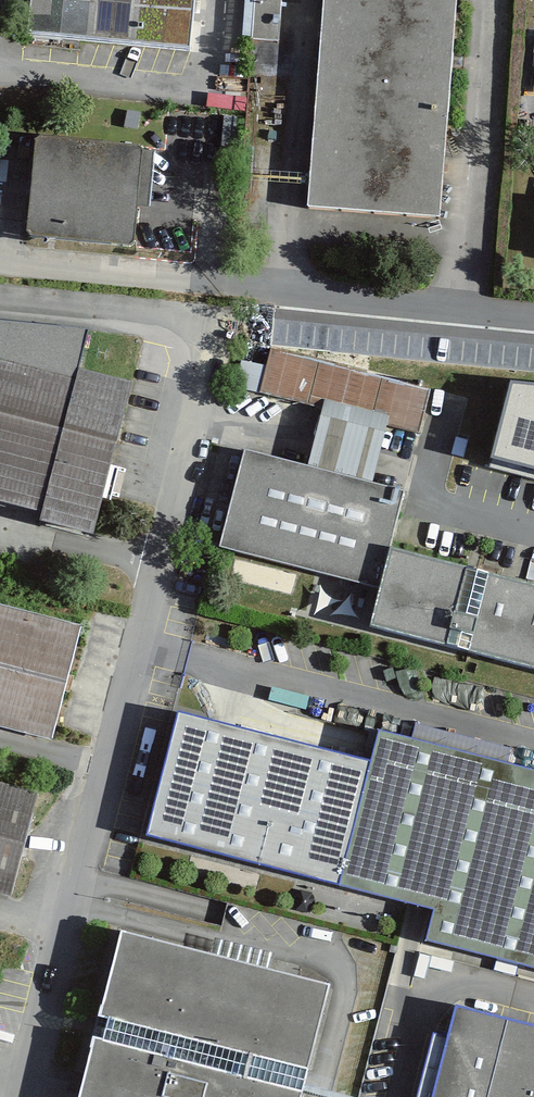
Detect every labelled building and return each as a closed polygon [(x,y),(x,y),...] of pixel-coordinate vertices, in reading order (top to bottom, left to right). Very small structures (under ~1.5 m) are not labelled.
[(34,32),(189,49),(194,0),(38,0),(34,32)] [(254,36),(279,38),(281,0),(257,0),(254,36)] [(309,205),(441,214),(456,0),(324,0),(309,205)] [(37,137),(30,232),(135,240),(142,145),(37,137)] [(42,517),(40,526),(93,539),(132,386),(80,373),(89,331),(0,323),(0,506),(42,517)] [(246,448),(220,547),(380,589),(391,546),(407,490),(372,481),(387,423),(419,432),(429,391),(271,350),(267,366),(260,393),(321,409),(306,463),(246,448)] [(267,366),(240,360),(234,386),(260,393),(267,366)] [(533,469),(533,382),(509,380),(490,457),(533,469)] [(391,546),(380,589),(371,624),(533,666),(533,583),(391,546)] [(0,600),(0,722),(55,736),(84,622),(0,600)] [(374,762),(179,712),(148,835),(343,885),(374,762)] [(343,885),(444,910),(438,934),(533,958),(533,772),(381,733),(374,762),(343,885)] [(0,781),(0,885),(18,889),(41,791),(0,781)] [(331,982),(121,929),(79,1096),(302,1096),(331,982)] [(455,997),(428,1096),(533,1096),(533,1019),(455,997)]
